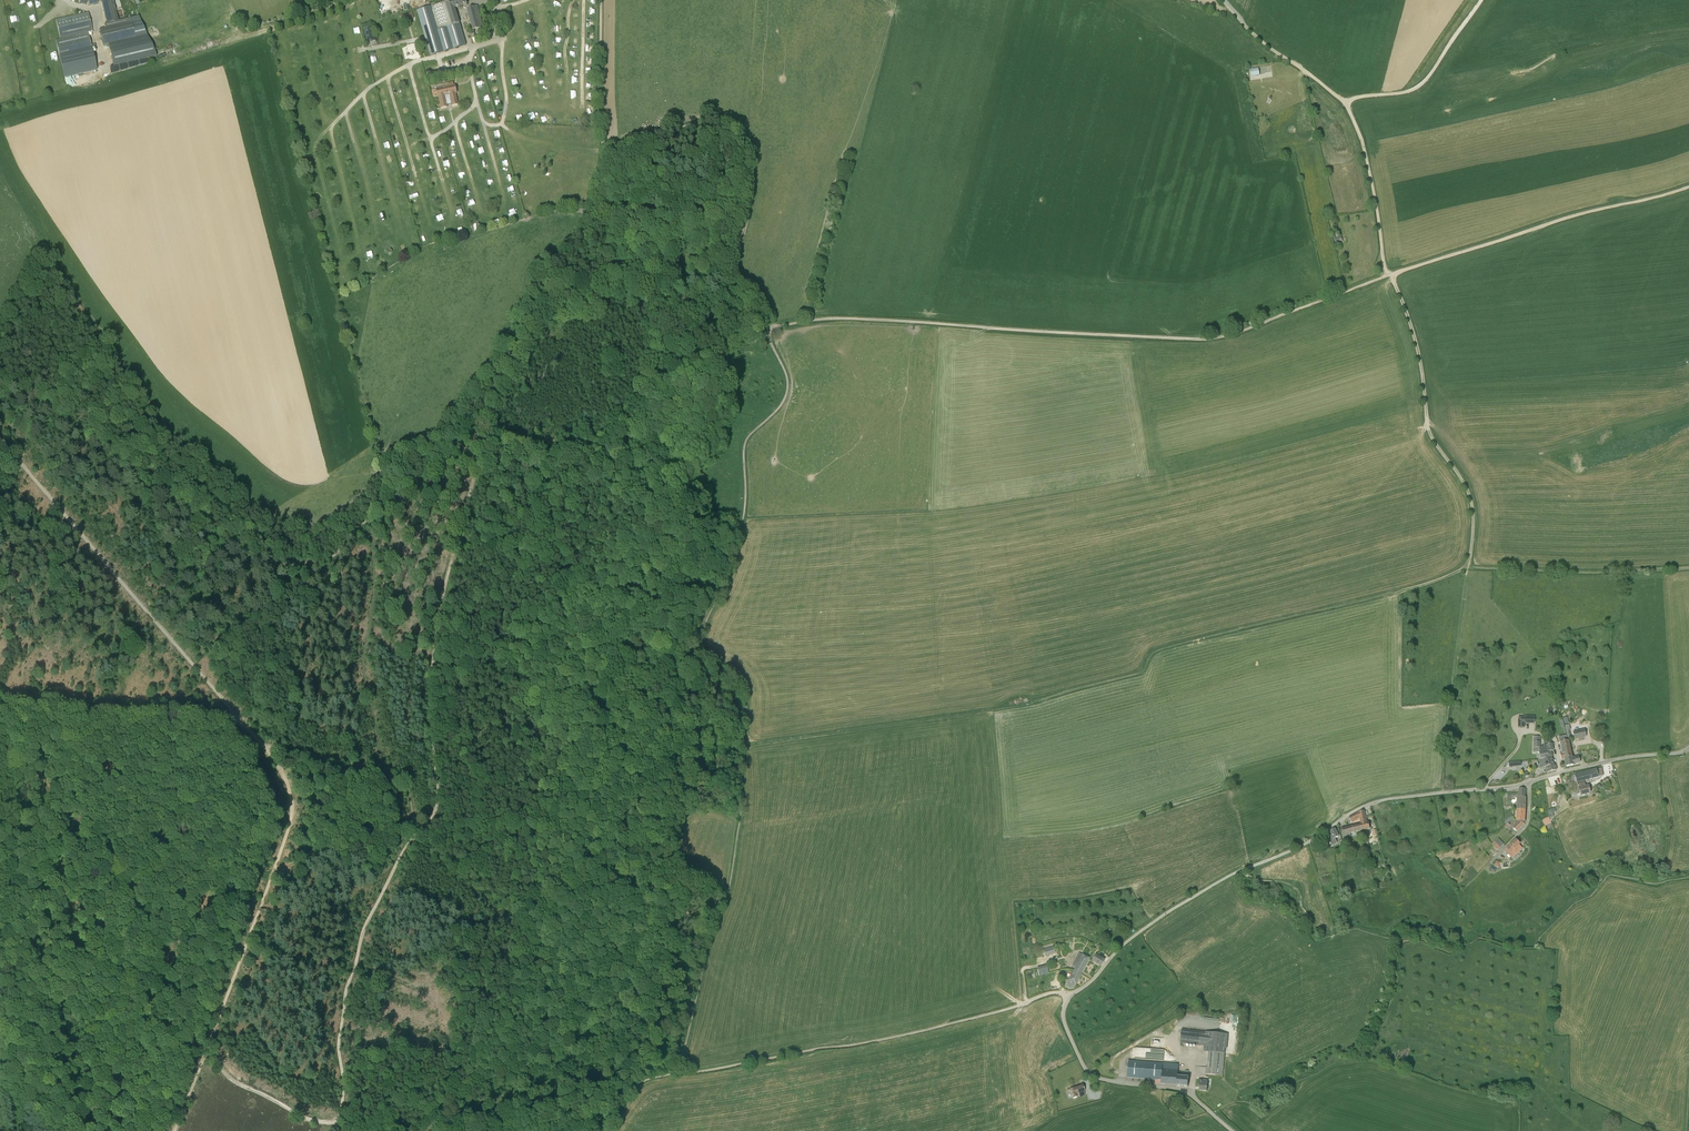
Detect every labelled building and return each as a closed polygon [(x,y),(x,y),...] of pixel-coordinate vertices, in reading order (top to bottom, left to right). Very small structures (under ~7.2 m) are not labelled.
[(110,0),(103,0),(103,2),(101,2),(107,24),(118,21),(114,0),(110,0)] [(461,7),(467,5),(465,0),(452,0),(445,2),(417,10),(430,56),(444,52),(466,46),(460,24),(455,8),(461,7)] [(473,30),(477,29),(483,28),(477,7),(467,9),(469,14),(473,30)] [(56,40),(59,55),(92,47),(88,32),(93,31),(88,12),(56,20),(60,39),(56,40)] [(413,18),(414,18),(412,12),(401,15),(401,17),(400,17),(402,22),(405,21),(406,22),(410,21),(410,20),(413,19),(413,18)] [(132,21),(99,29),(103,46),(109,45),(114,66),(151,58),(157,56),(148,36),(140,19),(132,21)] [(373,41),(370,28),(364,29),(367,43),(373,41)] [(97,70),(92,47),(59,55),(64,77),(97,70)] [(1251,77),(1260,76),(1259,68),(1250,69),(1251,77)] [(447,107),(446,105),(452,104),(452,106),(458,105),(455,93),(456,93),(455,86),(436,90),(438,97),(439,97),(441,108),(447,107)] [(1535,724),(1535,717),(1525,716),(1525,723),(1535,724)] [(1586,737),(1585,729),(1573,731),(1575,740),(1578,739),(1579,741),(1583,741),(1583,738),(1586,737)] [(1540,747),(1540,737),(1534,737),(1533,752),(1539,752),(1540,760),(1552,757),(1550,751),(1553,751),(1552,744),(1547,745),(1548,745),(1540,747)] [(1573,757),(1570,743),(1569,740),(1560,742),(1562,754),(1560,754),(1561,759),(1565,759),(1573,757)] [(1580,762),(1579,756),(1574,757),(1574,756),(1573,757),(1565,759),(1566,767),(1573,765),(1573,764),(1580,762)] [(1539,760),(1540,763),(1541,768),(1546,767),(1548,772),(1557,770),(1556,766),(1555,766),(1553,767),(1552,765),(1554,765),(1552,757),(1540,760),(1539,760)] [(1599,778),(1598,776),(1603,775),(1601,768),(1593,770),(1589,771),(1590,779),(1591,779),(1599,778)] [(1578,783),(1591,779),(1590,779),(1589,771),(1575,775),(1571,776),(1572,782),(1573,785),(1578,784),(1578,783)] [(1589,785),(1586,786),(1585,782),(1578,784),(1573,785),(1575,789),(1577,795),(1580,794),(1581,795),(1591,793),(1589,785)] [(1525,797),(1519,797),(1517,797),(1517,809),(1525,810),(1525,797)] [(1524,822),(1525,810),(1517,809),(1516,820),(1524,822)] [(1361,831),(1364,830),(1370,829),(1368,823),(1367,823),(1366,819),(1364,811),(1359,813),(1360,818),(1362,824),(1360,824),(1361,831)] [(1350,823),(1360,818),(1359,813),(1355,814),(1347,819),(1350,823)] [(1512,814),(1504,819),(1506,825),(1514,817),(1512,814)] [(1549,817),(1542,820),(1545,826),(1552,823),(1549,817)] [(1524,824),(1523,823),(1519,822),(1516,821),(1514,823),(1516,824),(1513,828),(1517,832),(1524,824)] [(1350,834),(1361,831),(1360,824),(1349,828),(1349,827),(1341,829),(1344,839),(1351,837),(1350,834)] [(1339,837),(1337,834),(1335,829),(1327,833),(1329,838),(1324,841),(1327,847),(1332,844),(1333,846),(1337,843),(1335,838),(1339,837)] [(1504,844),(1500,840),(1498,838),(1493,844),(1498,849),(1504,844)] [(1520,844),(1516,840),(1507,849),(1505,851),(1513,858),(1523,848),(1519,845),(1520,844)] [(1055,953),(1053,946),(1043,949),(1045,956),(1055,953)] [(1076,968),(1075,968),(1082,971),(1089,958),(1079,953),(1072,966),(1076,968)] [(1096,955),(1092,961),(1101,966),(1104,961),(1096,955)] [(1038,975),(1048,973),(1046,966),(1037,968),(1038,975)] [(1072,988),(1082,971),(1075,968),(1067,985),(1072,988)] [(1205,1074),(1223,1075),(1225,1048),(1227,1048),(1228,1034),(1206,1031),(1182,1029),(1180,1043),(1204,1046),(1204,1052),(1208,1052),(1207,1067),(1206,1067),(1205,1074)] [(1178,1075),(1178,1064),(1128,1060),(1127,1077),(1161,1080),(1161,1084),(1177,1085),(1177,1076),(1178,1076),(1178,1075)] [(1188,1086),(1189,1076),(1178,1075),(1178,1076),(1177,1076),(1177,1085),(1188,1086)] [(1207,1091),(1208,1080),(1198,1079),(1198,1087),(1200,1087),(1199,1090),(1207,1091)] [(1073,1099),(1073,1098),(1077,1097),(1077,1098),(1085,1095),(1084,1091),(1085,1091),(1083,1086),(1070,1090),(1066,1092),(1069,1101),(1073,1099)]
